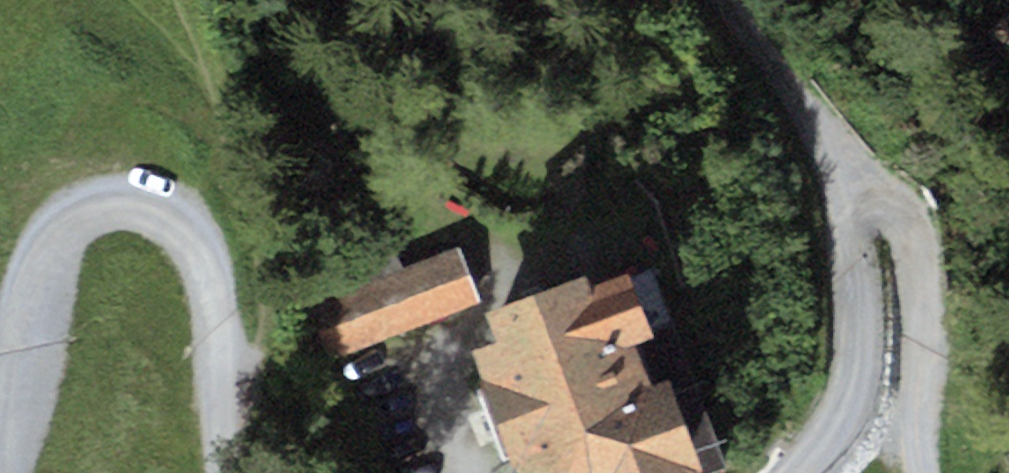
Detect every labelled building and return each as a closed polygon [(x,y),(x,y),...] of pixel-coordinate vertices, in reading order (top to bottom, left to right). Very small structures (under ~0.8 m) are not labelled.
[(332,363),(479,305),(458,250),(405,270),(394,242),(299,279),(332,363)] [(474,345),(502,423),(520,472),(696,472),(724,463),(654,267),(632,275),(629,269),(591,282),(588,272),(536,291),(490,307),(500,336),(474,345)]
